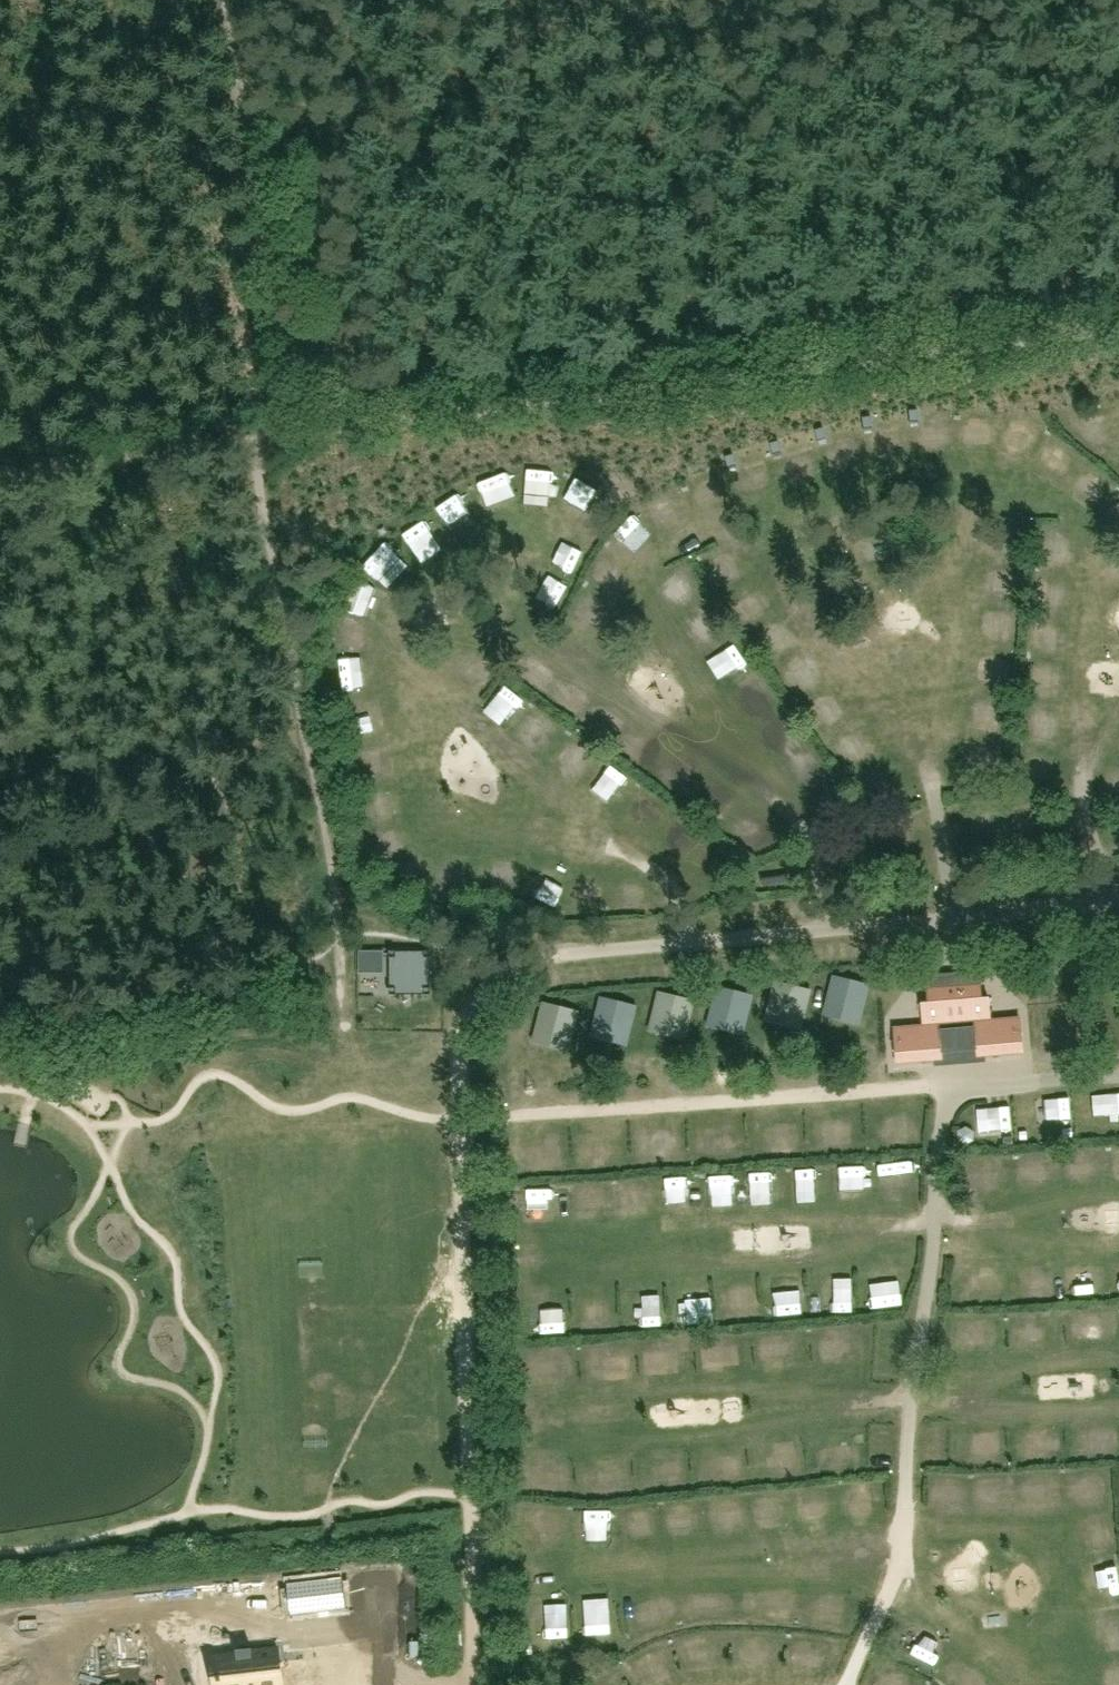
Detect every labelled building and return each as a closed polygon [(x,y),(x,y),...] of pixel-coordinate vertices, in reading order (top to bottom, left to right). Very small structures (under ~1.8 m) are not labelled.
[(1086,424),(1075,437),(1085,446),(1097,432),(1086,424)] [(865,447),(873,465),(897,454),(889,436),(865,447)] [(787,475),(805,471),(803,459),(784,463),(787,475)] [(540,472),(540,495),(557,495),(557,472),(540,472)] [(491,486),(503,521),(525,514),(513,479),(491,486)] [(582,490),(573,496),(586,514),(594,508),(582,490)] [(449,526),(466,517),(460,507),(444,516),(449,526)] [(422,530),(431,547),(447,538),(438,521),(422,530)] [(620,545),(642,556),(651,538),(630,527),(620,545)] [(570,543),(566,560),(590,565),(594,549),(570,543)] [(606,590),(617,569),(607,564),(596,584),(606,590)] [(615,595),(631,574),(622,568),(607,589),(615,595)] [(546,596),(566,609),(579,588),(559,575),(546,596)] [(699,577),(679,584),(685,602),(706,595),(699,577)] [(376,612),(384,597),(364,585),(355,600),(376,612)] [(979,618),(974,636),(986,640),(991,621),(979,618)] [(732,659),(742,686),(762,678),(752,651),(732,659)] [(353,687),(372,686),(371,666),(352,667),(353,687)] [(518,724),(534,707),(513,689),(498,706),(518,724)] [(567,694),(559,703),(575,718),(584,709),(567,694)] [(359,732),(386,728),(383,708),(357,711),(359,732)] [(848,756),(854,767),(871,758),(865,747),(848,756)] [(595,795),(617,813),(639,786),(617,768),(595,795)] [(877,803),(886,797),(874,779),(865,784),(877,803)] [(726,828),(740,813),(727,800),(712,815),(726,828)] [(766,813),(741,836),(754,850),(779,827),(766,813)] [(690,822),(675,839),(689,852),(704,834),(690,822)] [(718,888),(738,859),(724,849),(704,879),(718,888)] [(496,901),(516,901),(516,877),(497,876),(496,901)] [(798,904),(795,878),(748,883),(751,910),(798,904)] [(539,881),(538,897),(556,898),(557,882),(539,881)] [(385,977),(385,955),(360,955),(360,977),(385,977)] [(430,956),(392,955),(392,993),(430,993),(430,956)] [(934,1068),(946,1067),(976,1064),(986,1063),(986,1058),(1024,1055),(1020,1016),(991,1019),(989,996),(981,996),(979,974),(966,975),(938,977),(927,978),(928,1001),(921,1001),(923,1025),(893,1027),(896,1066),(934,1063),(934,1068)] [(867,985),(835,977),(827,1007),(859,1015),(867,985)] [(809,990),(776,982),(769,1012),(801,1020),(809,990)] [(750,995),(718,987),(710,1017),(742,1026),(750,995)] [(691,1001),(659,993),(652,1023),(684,1031),(691,1001)] [(635,1006),(602,998),(595,1028),(627,1036),(635,1006)] [(577,1012),(545,1004),(537,1034),(569,1042),(577,1012)] [(1097,1094),(1063,1095),(1064,1118),(1098,1116),(1097,1094)] [(1021,1098),(1022,1134),(1049,1133),(1047,1097),(1021,1098)] [(1004,1104),(980,1105),(981,1131),(1004,1130),(1004,1104)] [(631,1144),(662,1143),(661,1118),(629,1120),(631,1144)] [(1029,1156),(1030,1177),(1046,1176),(1045,1155),(1029,1156)] [(884,1188),(903,1188),(903,1157),(884,1157),(884,1188)] [(858,1161),(838,1162),(840,1195),(860,1194),(858,1161)] [(797,1164),(799,1186),(819,1185),(817,1162),(797,1164)] [(772,1192),(771,1168),(751,1169),(752,1193),(772,1192)] [(736,1197),(736,1172),(716,1172),(716,1197),(736,1197)] [(673,1176),(675,1210),(697,1209),(695,1175),(673,1176)] [(627,1217),(648,1216),(647,1182),(626,1183),(627,1217)] [(535,1218),(565,1217),(564,1189),(534,1190),(535,1218)] [(849,1306),(848,1272),(827,1273),(829,1307),(849,1306)] [(804,1277),(781,1278),(782,1312),(805,1311),(804,1277)] [(901,1301),(900,1280),(872,1282),(873,1302),(901,1301)] [(700,1319),(699,1303),(709,1302),(707,1287),(683,1289),(686,1321),(700,1319)] [(663,1326),(663,1293),(640,1293),(640,1326),(663,1326)] [(738,1317),(753,1315),(751,1296),(736,1298),(738,1317)] [(1043,1323),(1042,1307),(1028,1307),(1028,1324),(1043,1323)] [(972,1311),(973,1326),(988,1326),(987,1311),(972,1311)] [(569,1312),(538,1314),(540,1338),(570,1336),(569,1312)] [(737,1347),(738,1333),(714,1332),(714,1346),(737,1347)] [(603,1344),(604,1360),(617,1358),(616,1343),(603,1344)] [(713,1348),(715,1385),(736,1384),(734,1347),(713,1348)] [(530,1407),(547,1406),(545,1368),(527,1369),(530,1407)] [(618,1508),(592,1509),(593,1534),(619,1532),(618,1508)] [(1118,1590),(1118,1560),(1090,1563),(1093,1593),(1118,1590)] [(342,1577),(287,1584),(291,1614),(346,1608),(342,1577)] [(591,1610),(592,1638),(613,1637),(611,1609),(591,1610)] [(574,1641),(573,1616),(552,1617),(553,1642),(574,1641)] [(902,1651),(919,1665),(935,1645),(917,1631),(902,1651)] [(217,1656),(221,1684),(282,1684),(278,1649),(217,1656)] [(1109,1665),(1113,1684),(1118,1684),(1118,1664),(1109,1665)]
